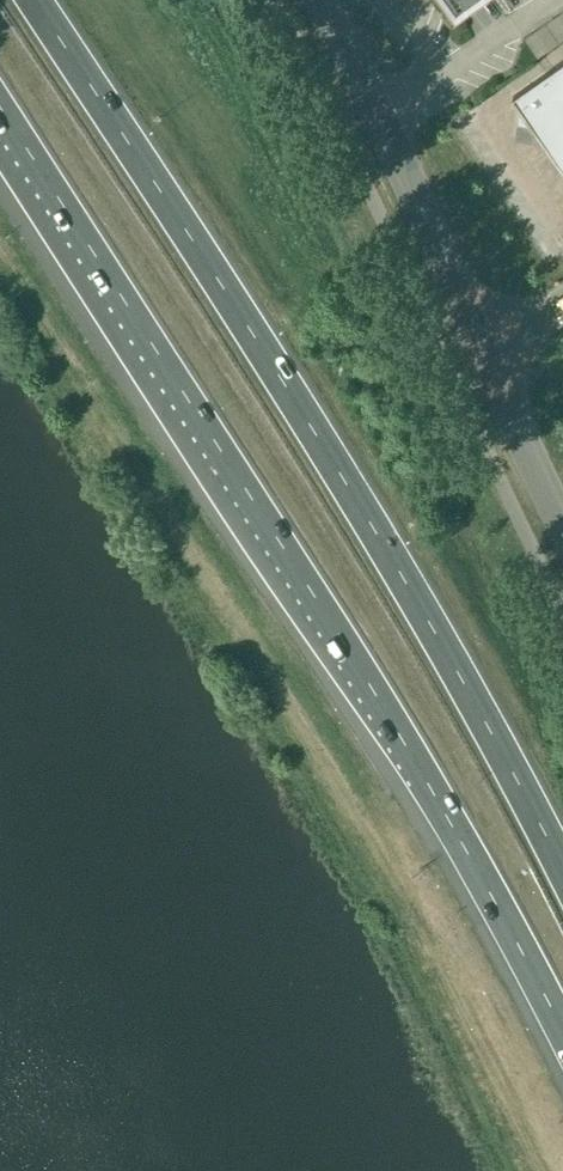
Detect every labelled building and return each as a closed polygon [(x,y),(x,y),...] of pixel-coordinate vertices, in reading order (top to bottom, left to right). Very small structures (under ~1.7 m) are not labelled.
[(457,12),(473,0),(449,0),(457,12)] [(512,97),(520,108),(517,126),(535,129),(537,132),(538,132),(559,163),(561,165),(562,167),(562,61),(512,97)]
